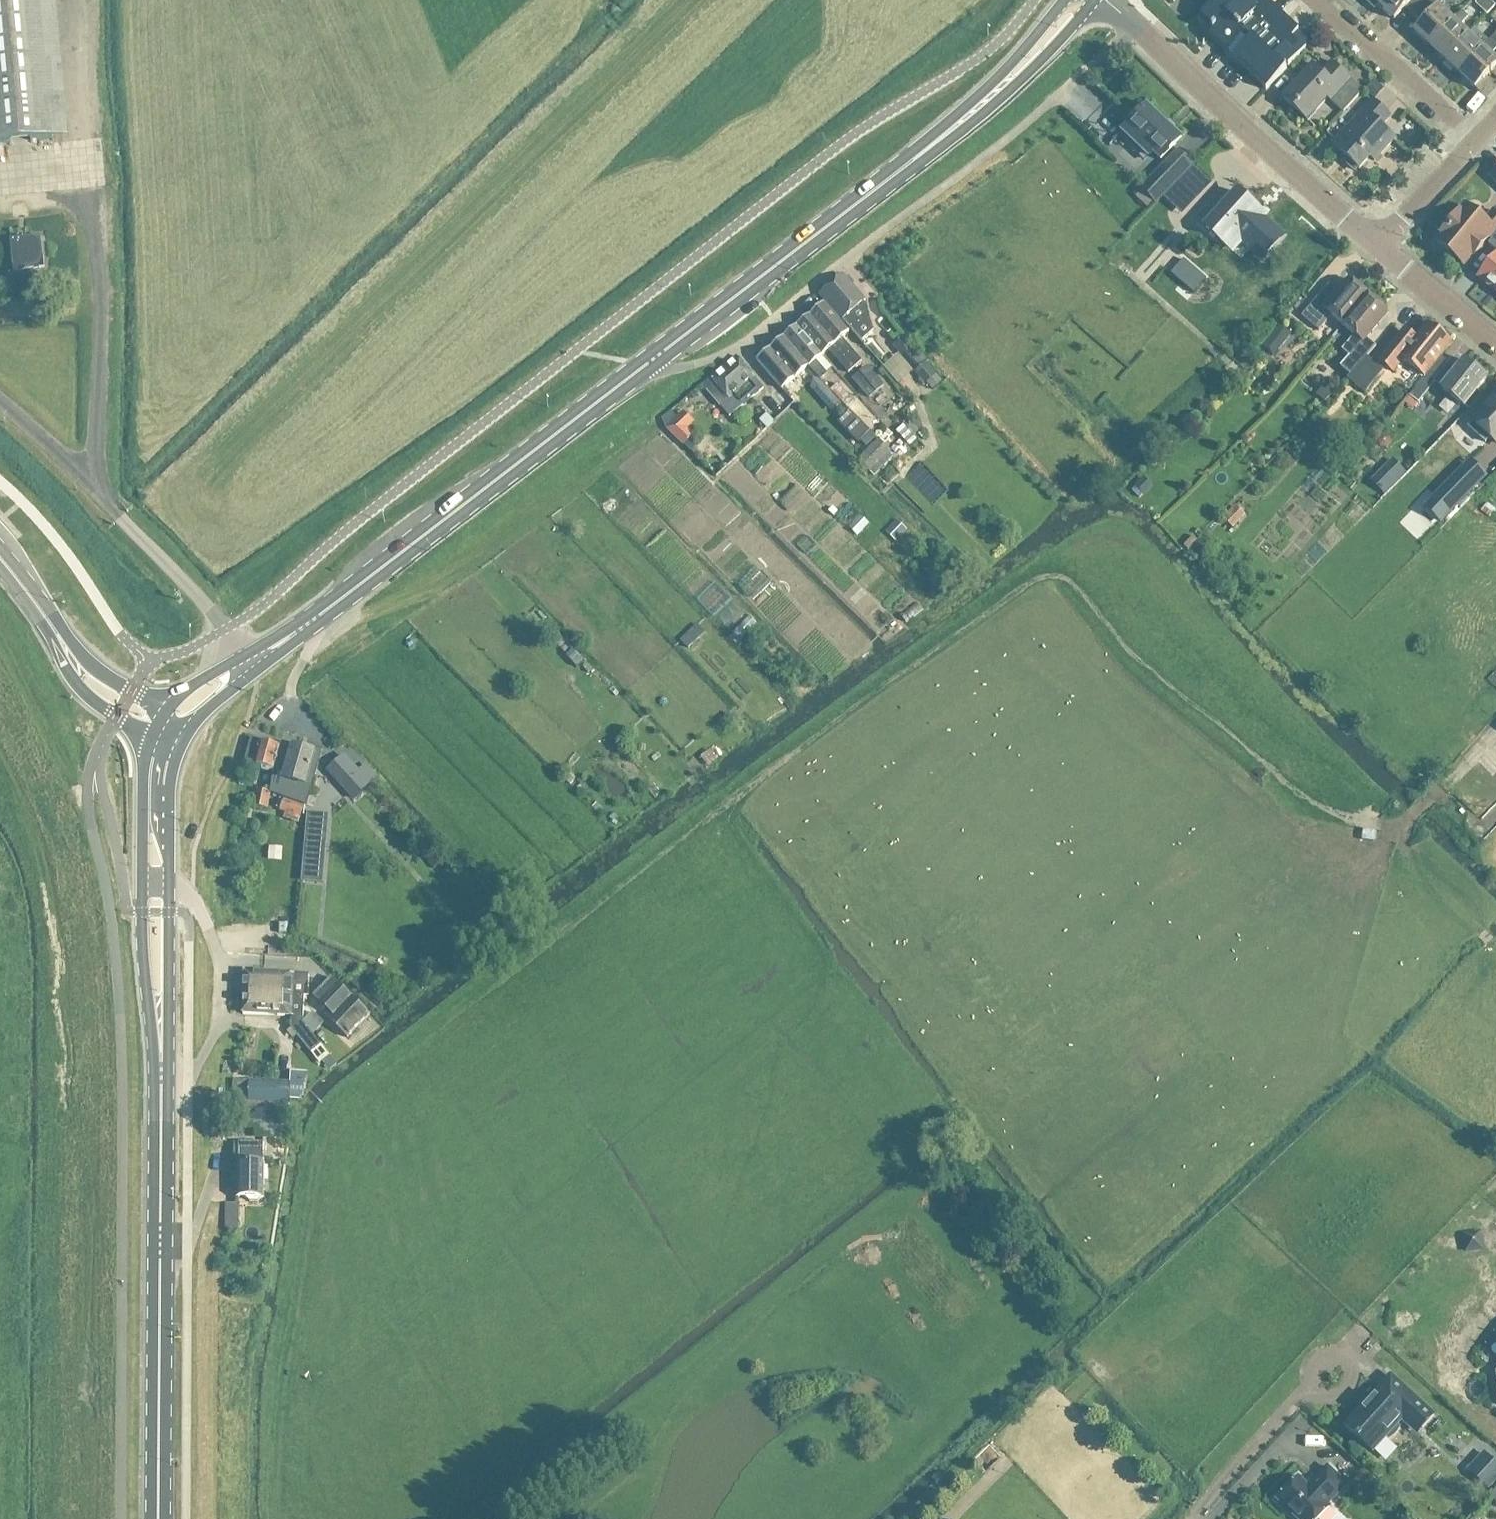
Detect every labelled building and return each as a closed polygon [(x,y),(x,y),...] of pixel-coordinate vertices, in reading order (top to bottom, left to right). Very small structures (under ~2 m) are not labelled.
[(53,138),(40,0),(0,0),(0,143),(53,138)] [(1214,6),(1217,8),(1206,21),(1211,26),(1210,28),(1212,29),(1207,35),(1264,89),(1309,41),(1265,0),(1220,0),(1214,6)] [(1379,5),(1393,18),(1404,7),(1413,16),(1427,0),(1383,0),(1379,5)] [(1412,32),(1429,47),(1453,21),(1437,6),(1441,1),(1440,0),(1427,0),(1413,16),(1421,23),(1412,32)] [(1474,3),(1485,14),(1493,5),(1488,0),(1477,0),(1474,3)] [(1453,21),(1429,47),(1443,60),(1467,34),(1458,26),(1468,16),(1462,11),(1453,21)] [(1482,48),(1458,74),(1478,92),(1488,82),(1484,77),(1495,64),(1495,61),(1490,55),(1495,48),(1495,32),(1495,33),(1495,34),(1482,48)] [(1482,48),(1467,34),(1443,60),(1458,74),(1482,48)] [(1341,112),(1361,90),(1330,61),(1320,71),(1311,63),(1280,96),(1306,120),(1326,98),(1341,112)] [(1372,99),(1356,116),(1331,143),(1345,156),(1342,159),(1354,169),(1356,166),(1358,168),(1369,156),(1373,161),(1394,138),(1380,125),(1389,115),(1372,99)] [(1182,138),(1155,113),(1156,111),(1150,105),(1148,107),(1146,105),(1126,126),(1137,136),(1131,142),(1148,157),(1153,152),(1161,159),(1182,138)] [(1192,162),(1178,149),(1142,186),(1156,200),(1192,162)] [(1238,192),(1207,226),(1230,246),(1238,236),(1242,239),(1261,256),(1281,234),(1253,209),(1255,207),(1238,192)] [(1440,233),(1442,234),(1435,243),(1460,263),(1468,253),(1471,256),(1486,239),(1483,236),(1486,231),(1489,234),(1495,226),(1495,214),(1491,210),(1483,220),(1466,206),(1459,214),(1457,212),(1440,233)] [(15,288),(13,270),(10,239),(8,221),(0,221),(0,290),(15,288)] [(1488,242),(1495,249),(1495,232),(1488,242)] [(41,236),(10,239),(13,270),(44,266),(41,236)] [(1477,276),(1495,291),(1495,289),(1495,253),(1477,276)] [(1182,259),(1170,273),(1192,293),(1205,278),(1182,259)] [(865,305),(863,302),(865,300),(842,273),(819,293),(859,341),(871,331),(865,305)] [(1325,288),(1302,315),(1319,330),(1331,315),(1342,324),(1368,294),(1349,277),(1338,290),(1334,295),(1325,288)] [(1342,348),(1349,354),(1339,366),(1350,374),(1360,363),(1366,356),(1376,344),(1367,336),(1388,311),(1368,294),(1342,324),(1354,334),(1342,348)] [(853,367),(862,359),(842,336),(847,331),(822,302),(808,314),(853,367)] [(849,370),(853,367),(808,314),(796,325),(821,353),(828,348),(848,371),(849,370)] [(1404,328),(1397,337),(1379,359),(1394,371),(1403,360),(1424,376),(1452,342),(1427,322),(1415,337),(1404,328)] [(819,379),(827,372),(815,359),(821,353),(796,325),(782,337),(807,366),(813,373),(819,379)] [(1282,327),(1264,348),(1276,359),(1295,338),(1282,327)] [(915,367),(925,359),(902,334),(893,342),(915,367)] [(801,371),(807,366),(782,337),(770,348),(795,377),(801,371)] [(795,377),(770,348),(756,360),(782,388),(795,377)] [(702,384),(720,405),(728,414),(761,386),(736,355),(711,375),(712,376),(702,384)] [(1360,363),(1350,374),(1347,378),(1365,392),(1383,369),(1366,356),(1360,363)] [(1465,359),(1461,364),(1453,357),(1433,381),(1435,382),(1463,405),(1487,377),(1465,359)] [(936,373),(926,360),(914,370),(924,383),(936,373)] [(883,385),(866,365),(852,377),(862,388),(869,397),(883,385)] [(1424,376),(1408,395),(1418,402),(1435,382),(1433,381),(1425,374),(1424,376)] [(830,408),(839,401),(837,399),(828,389),(820,379),(811,386),(830,408)] [(837,399),(839,401),(843,405),(844,407),(852,400),(836,382),(828,389),(837,399)] [(1468,425),(1485,441),(1490,436),(1495,441),(1495,394),(1468,425)] [(859,438),(869,428),(848,408),(836,420),(857,440),(859,438)] [(682,444),(694,433),(688,427),(694,421),(682,409),(665,427),(682,444)] [(902,422),(912,434),(919,428),(908,417),(902,422)] [(875,434),(869,428),(859,438),(865,445),(875,434)] [(874,442),(873,441),(857,459),(874,475),(892,456),(888,452),(890,450),(878,438),(874,442)] [(1467,457),(1420,504),(1436,520),(1483,473),(1467,457)] [(1467,506),(1475,517),(1487,508),(1478,497),(1467,506)] [(1245,514),(1235,504),(1222,518),(1233,527),(1245,514)] [(862,513),(847,523),(853,531),(868,521),(862,513)] [(742,618),(729,629),(736,637),(749,626),(742,618)] [(690,641),(701,626),(692,619),(681,635),(690,641)] [(279,746),(280,744),(251,736),(245,760),(262,765),(264,767),(269,769),(271,766),(274,767),(275,763),(279,746)] [(270,791),(270,792),(284,797),(304,804),(305,805),(306,802),(302,800),(306,786),(310,772),(314,773),(320,755),(315,754),(315,752),(290,745),(287,744),(286,748),(279,746),(274,767),(270,790),(270,791)] [(357,770),(343,754),(327,768),(354,797),(376,777),(364,764),(357,770)] [(267,806),(270,791),(270,790),(257,788),(254,804),(267,806)] [(284,797),(280,809),(300,816),(304,804),(284,797)] [(326,813),(304,812),(300,881),(321,882),(326,813)] [(308,973),(295,972),(244,970),(243,991),(303,994),(308,994),(308,973)] [(369,1014),(332,980),(324,988),(322,986),(312,996),(327,1011),(323,1015),(346,1037),(369,1014)] [(243,991),(242,1013),(291,1015),(290,1026),(319,1062),(329,1054),(302,1021),(303,994),(243,991)] [(247,1081),(246,1105),(246,1107),(258,1107),(258,1102),(288,1104),(289,1083),(247,1081)] [(262,1195),(263,1160),(262,1160),(262,1141),(237,1140),(237,1159),(236,1159),(236,1195),(246,1195),(248,1199),(257,1200),(260,1195),(262,1195)] [(221,1193),(222,1219),(235,1218),(234,1192),(221,1193)] [(1462,1232),(1465,1251),(1483,1248),(1481,1232),(1481,1229),(1462,1232)] [(1390,1375),(1380,1387),(1367,1401),(1368,1402),(1361,1410),(1360,1408),(1345,1425),(1371,1449),(1385,1435),(1388,1438),(1393,1435),(1396,1431),(1399,1426),(1395,1423),(1401,1417),(1417,1432),(1433,1414),(1390,1375)] [(986,1474),(1002,1461),(987,1444),(972,1458),(986,1474)] [(1495,1477),(1495,1463),(1486,1453),(1470,1471),(1487,1487),(1495,1477)] [(1298,1518),(1317,1518),(1329,1506),(1327,1504),(1346,1484),(1327,1466),(1315,1478),(1317,1480),(1310,1487),(1298,1476),(1277,1499),(1298,1518)]
